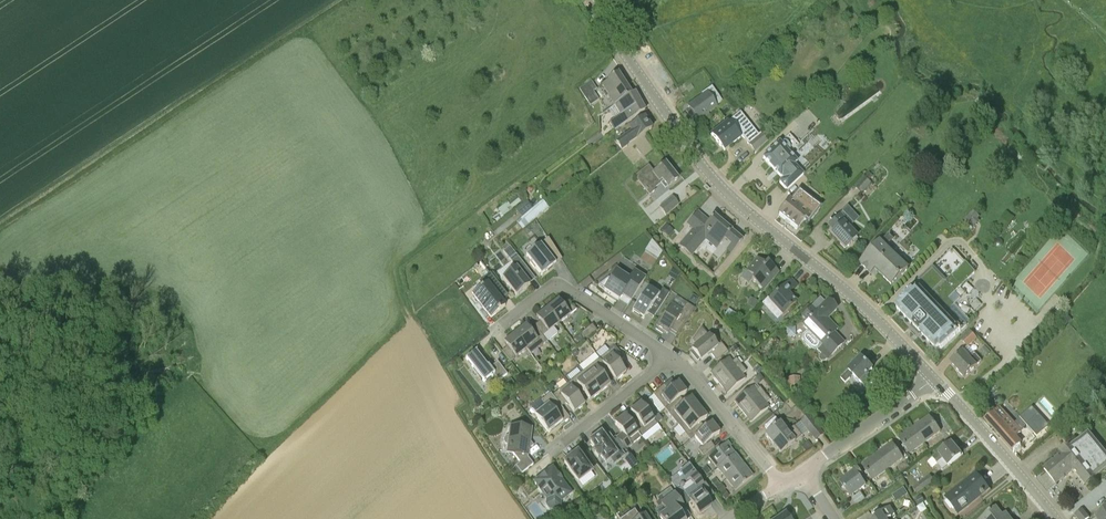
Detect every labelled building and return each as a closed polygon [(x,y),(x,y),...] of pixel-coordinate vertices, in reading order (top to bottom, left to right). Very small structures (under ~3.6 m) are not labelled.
[(615,92),(625,86),(618,75),(608,81),(609,82),(602,86),(606,91),(603,93),(605,97),(608,95),(614,105),(619,102),(621,101),(615,92)] [(599,100),(594,92),(597,89),(591,81),(579,89),(585,97),(590,106),(599,100)] [(634,117),(634,118),(645,111),(634,93),(631,95),(625,86),(615,92),(621,101),(619,102),(621,105),(615,109),(619,115),(609,122),(613,129),(634,117)] [(708,113),(713,109),(716,107),(707,94),(689,106),(691,109),(687,112),(696,126),(710,116),(708,113)] [(761,133),(759,136),(740,112),(728,123),(727,123),(712,135),(724,151),(740,138),(742,136),(755,153),(768,142),(761,133)] [(627,147),(627,146),(652,129),(645,118),(630,128),(632,132),(616,143),(619,147),(621,151),(627,147)] [(787,190),(803,174),(794,165),(797,162),(789,153),(799,144),(789,134),(780,143),(779,143),(763,158),(781,177),(783,179),(779,182),(787,190)] [(663,181),(668,187),(678,179),(666,163),(654,173),(648,165),(635,175),(650,194),(655,190),(654,189),(663,181)] [(865,178),(869,181),(873,176),(869,173),(865,178)] [(870,183),(864,177),(856,186),(862,192),(870,183)] [(797,230),(804,221),(808,224),(820,208),(799,192),(791,202),(790,201),(779,215),(797,230)] [(660,206),(667,214),(679,204),(673,197),(660,206)] [(529,200),(517,208),(522,215),(534,207),(529,200)] [(532,209),(538,217),(549,208),(543,200),(532,209)] [(508,202),(498,209),(503,217),(513,209),(508,202)] [(522,230),(538,217),(532,209),(516,222),(522,230)] [(965,220),(971,226),(973,224),(975,226),(980,221),(978,219),(980,217),(974,211),(965,220)] [(730,255),(736,249),(742,241),(714,217),(709,222),(697,212),(687,224),(694,229),(680,246),(691,256),(705,239),(717,249),(725,240),(731,245),(725,251),(730,255)] [(1006,212),(999,223),(1007,228),(1014,217),(1006,212)] [(845,248),(857,237),(848,228),(850,226),(840,215),(829,225),(834,231),(831,234),(845,248)] [(674,231),(666,224),(661,230),(669,237),(674,231)] [(909,269),(886,248),(894,240),(889,234),(881,243),(860,264),(871,274),(876,269),(892,286),(909,269)] [(536,268),(541,275),(548,270),(548,271),(562,260),(548,238),(528,254),(533,260),(530,263),(535,269),(536,268)] [(651,242),(646,251),(659,259),(664,250),(651,242)] [(529,271),(516,254),(510,246),(503,251),(510,260),(516,268),(503,278),(516,295),(530,285),(523,276),(529,271)] [(752,280),(763,290),(779,272),(767,262),(765,265),(758,258),(746,271),(754,278),(752,280)] [(627,269),(631,263),(624,259),(620,265),(627,269)] [(948,298),(974,273),(965,264),(947,281),(934,267),(919,281),(922,284),(914,292),(913,291),(898,304),(915,322),(914,323),(913,327),(920,333),(923,333),(924,332),(941,349),(966,325),(950,308),(954,305),(948,298)] [(619,300),(622,295),(631,301),(646,278),(635,271),(629,279),(617,271),(611,280),(608,278),(599,285),(599,286),(605,290),(604,291),(619,300)] [(483,287),(473,295),(491,318),(505,307),(500,301),(507,295),(490,273),(479,282),(483,287)] [(776,309),(783,316),(796,303),(788,294),(797,285),(791,280),(770,301),(767,299),(762,304),(771,314),(776,309)] [(654,317),(669,293),(662,289),(659,294),(648,287),(632,311),(644,319),(647,313),(654,317)] [(688,301),(695,305),(699,299),(693,295),(688,301)] [(748,305),(755,307),(757,301),(751,298),(748,305)] [(824,322),(827,319),(827,320),(838,310),(827,299),(824,303),(820,299),(802,317),(805,321),(802,324),(808,330),(802,335),(802,341),(813,352),(815,351),(819,355),(818,356),(819,359),(821,362),(824,361),(843,344),(833,334),(834,333),(824,322)] [(546,307),(559,324),(577,310),(566,303),(563,305),(559,300),(554,304),(553,302),(546,307)] [(672,305),(656,329),(663,334),(664,332),(668,335),(671,330),(677,334),(675,336),(676,337),(694,308),(687,304),(682,311),(672,305)] [(543,336),(559,324),(546,307),(540,312),(541,314),(537,317),(540,322),(535,326),(543,336)] [(597,331),(592,325),(585,331),(584,331),(581,333),(586,340),(597,331)] [(547,342),(543,336),(535,326),(529,330),(526,326),(522,329),(520,327),(514,332),(527,349),(531,355),(547,342)] [(702,360),(710,353),(717,361),(728,352),(721,343),(718,346),(709,336),(702,328),(703,328),(702,327),(693,340),(697,345),(692,349),(691,350),(693,351),(691,353),(698,361),(699,359),(701,361),(702,360)] [(968,347),(977,338),(970,331),(961,339),(968,347)] [(511,362),(527,349),(514,332),(507,338),(509,339),(504,343),(507,347),(502,351),(511,362)] [(625,371),(618,362),(624,358),(615,347),(600,359),(603,363),(602,363),(608,370),(610,373),(615,379),(616,381),(626,372),(625,371)] [(990,352),(984,347),(980,351),(986,357),(990,352)] [(476,351),(477,351),(477,350),(466,359),(484,382),(493,375),(498,381),(497,381),(498,382),(507,374),(497,362),(497,363),(490,368),(488,365),(487,366),(476,351)] [(974,353),(969,358),(963,351),(951,363),(959,371),(959,372),(963,377),(964,376),(964,377),(982,361),(974,353)] [(581,365),(585,369),(600,359),(596,354),(581,365)] [(719,383),(741,364),(736,359),(732,362),(728,358),(710,373),(719,383)] [(860,382),(865,387),(872,380),(867,374),(873,369),(861,358),(846,373),(851,377),(853,375),(860,382)] [(610,373),(608,370),(602,363),(603,363),(600,359),(584,371),(600,393),(611,385),(610,384),(609,384),(605,378),(610,373)] [(741,364),(719,383),(727,393),(745,379),(742,375),(746,371),(741,364)] [(590,401),(600,393),(584,371),(568,383),(577,395),(583,390),(589,399),(590,401)] [(841,378),(845,383),(851,377),(846,373),(841,378)] [(756,385),(764,379),(760,374),(753,381),(756,385)] [(805,385),(804,376),(797,376),(797,379),(783,380),(784,390),(799,389),(805,385)] [(511,379),(504,385),(508,389),(515,384),(511,379)] [(678,382),(675,385),(671,379),(664,385),(653,394),(654,395),(649,399),(660,412),(665,409),(669,406),(677,400),(685,393),(686,394),(687,393),(678,382)] [(1077,403),(1088,388),(1081,381),(1069,395),(1077,403)] [(577,395),(568,383),(552,395),(561,407),(567,403),(574,412),(573,412),(574,413),(585,405),(584,403),(584,404),(577,395)] [(743,412),(764,393),(760,388),(756,391),(752,387),(734,402),(743,412)] [(764,393),(743,412),(751,422),(769,408),(766,404),(770,400),(764,393)] [(561,407),(552,395),(551,394),(541,401),(545,407),(535,415),(549,433),(563,422),(557,415),(564,410),(561,407)] [(678,425),(699,408),(691,398),(690,399),(681,406),(677,400),(669,406),(665,409),(678,425)] [(632,425),(642,437),(658,425),(657,424),(641,403),(630,411),(631,412),(638,421),(632,425)] [(1092,405),(1089,407),(1082,413),(1086,418),(1093,412),(1096,410),(1092,405)] [(695,437),(702,431),(698,426),(706,418),(706,419),(707,418),(699,408),(678,425),(691,440),(695,437)] [(1013,452),(1021,445),(1015,438),(1021,433),(999,409),(985,421),(1013,452)] [(826,413),(817,420),(822,426),(830,419),(826,413)] [(642,437),(632,425),(626,417),(626,416),(625,415),(614,424),(615,425),(622,433),(617,438),(626,449),(642,437)] [(657,416),(653,419),(657,424),(661,421),(657,416)] [(815,440),(822,434),(808,416),(801,422),(815,440)] [(793,427),(787,432),(775,417),(764,426),(768,432),(765,435),(772,444),(793,427)] [(914,427),(925,443),(941,432),(929,417),(914,427)] [(695,437),(702,446),(698,450),(703,456),(714,446),(710,441),(719,434),(720,433),(711,423),(710,424),(711,424),(702,431),(695,437)] [(531,436),(532,428),(511,426),(509,436),(506,436),(504,439),(504,442),(505,444),(508,446),(507,453),(513,454),(520,463),(516,466),(511,470),(517,477),(533,464),(528,457),(529,449),(534,446),(530,441),(530,440),(529,439),(529,435),(531,436)] [(780,454),(795,442),(801,437),(793,427),(772,444),(780,454)] [(910,454),(925,443),(914,427),(899,438),(910,454)] [(607,441),(601,434),(599,436),(597,434),(591,439),(592,441),(590,443),(596,450),(594,452),(599,458),(601,457),(606,463),(611,459),(614,463),(624,455),(611,438),(607,441)] [(1096,443),(1089,435),(1045,470),(1056,484),(1074,470),(1086,485),(1105,469),(1105,456),(1096,443)] [(808,441),(801,446),(805,451),(812,446),(808,441)] [(718,469),(735,454),(730,448),(731,447),(727,442),(708,458),(718,469)] [(888,469),(903,459),(892,443),(877,454),(888,469)] [(942,470),(963,454),(957,446),(955,448),(952,443),(938,453),(939,453),(933,458),(942,470)] [(592,471),(578,452),(564,463),(579,481),(592,471)] [(726,480),(744,465),(735,454),(718,469),(726,480)] [(873,480),(888,469),(877,454),(862,465),(873,480)] [(899,468),(902,472),(908,468),(905,463),(899,468)] [(679,472),(686,481),(690,478),(696,474),(689,465),(679,472)] [(744,465),(726,480),(735,491),(753,476),(744,465)] [(710,472),(706,466),(702,469),(706,475),(710,472)] [(860,477),(863,474),(858,468),(840,481),(851,496),(866,486),(860,477)] [(535,483),(548,499),(547,505),(551,509),(556,510),(560,506),(561,501),(571,493),(552,469),(535,483)] [(704,486),(696,474),(690,478),(698,490),(704,486)] [(913,488),(917,494),(934,482),(930,476),(913,488)] [(720,484),(715,478),(711,482),(716,488),(720,484)] [(970,504),(979,497),(988,490),(979,478),(972,484),(969,480),(962,485),(968,493),(964,496),(970,504)] [(729,496),(725,490),(726,489),(722,485),(717,489),(721,494),(721,493),(725,499),(729,496)] [(958,513),(970,504),(964,496),(968,493),(962,485),(946,497),(958,513)] [(908,494),(904,488),(892,495),(896,502),(908,494)] [(701,491),(690,500),(700,514),(712,506),(701,491)] [(858,503),(866,499),(863,493),(854,498),(858,503)] [(679,513),(685,508),(675,494),(661,503),(667,512),(660,517),(661,518),(683,518),(679,513)] [(925,502),(921,495),(916,498),(920,505),(925,502)] [(1095,515),(1097,518),(1105,518),(1105,506),(1095,515)] [(895,515),(891,507),(873,518),(874,518),(873,518),(889,518),(895,515)] [(635,511),(631,513),(627,508),(616,515),(619,518),(640,518),(635,511)] [(996,508),(991,512),(981,518),(1004,518),(996,508)] [(1082,510),(1075,516),(1078,518),(1088,518),(1089,518),(1082,510)]
